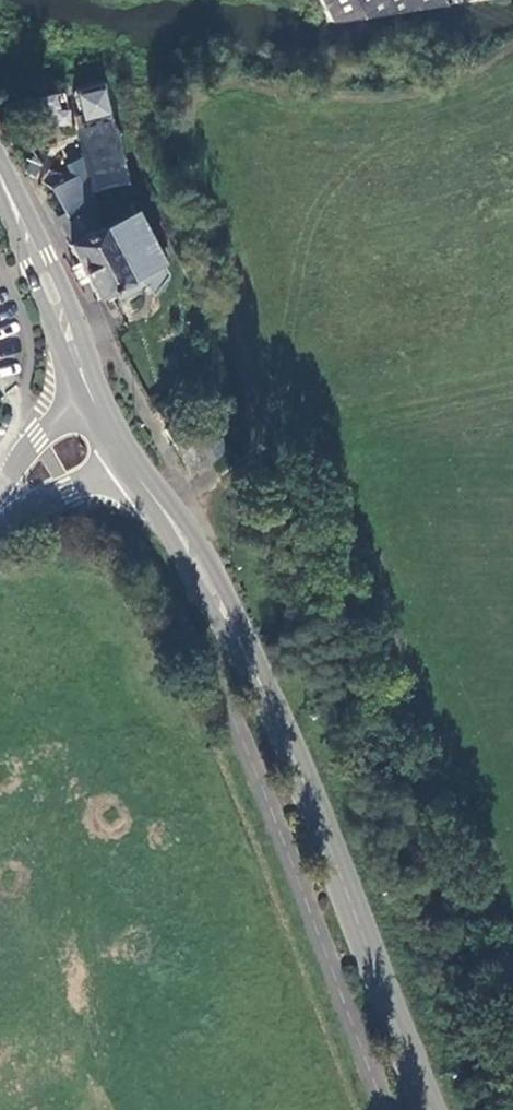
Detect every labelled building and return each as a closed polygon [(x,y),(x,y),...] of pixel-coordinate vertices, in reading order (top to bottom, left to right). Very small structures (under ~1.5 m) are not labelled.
[(323,6),(332,14),(339,16),(350,16),(387,7),(384,0),(319,0),(323,6)] [(143,210),(108,226),(98,205),(101,205),(86,171),(61,183),(72,208),(66,211),(78,239),(76,240),(87,263),(91,273),(102,296),(117,289),(121,297),(139,289),(135,280),(147,275),(168,265),(143,210)] [(91,273),(87,263),(79,267),(84,276),(91,273)] [(139,289),(151,284),(147,275),(135,280),(139,289)]
